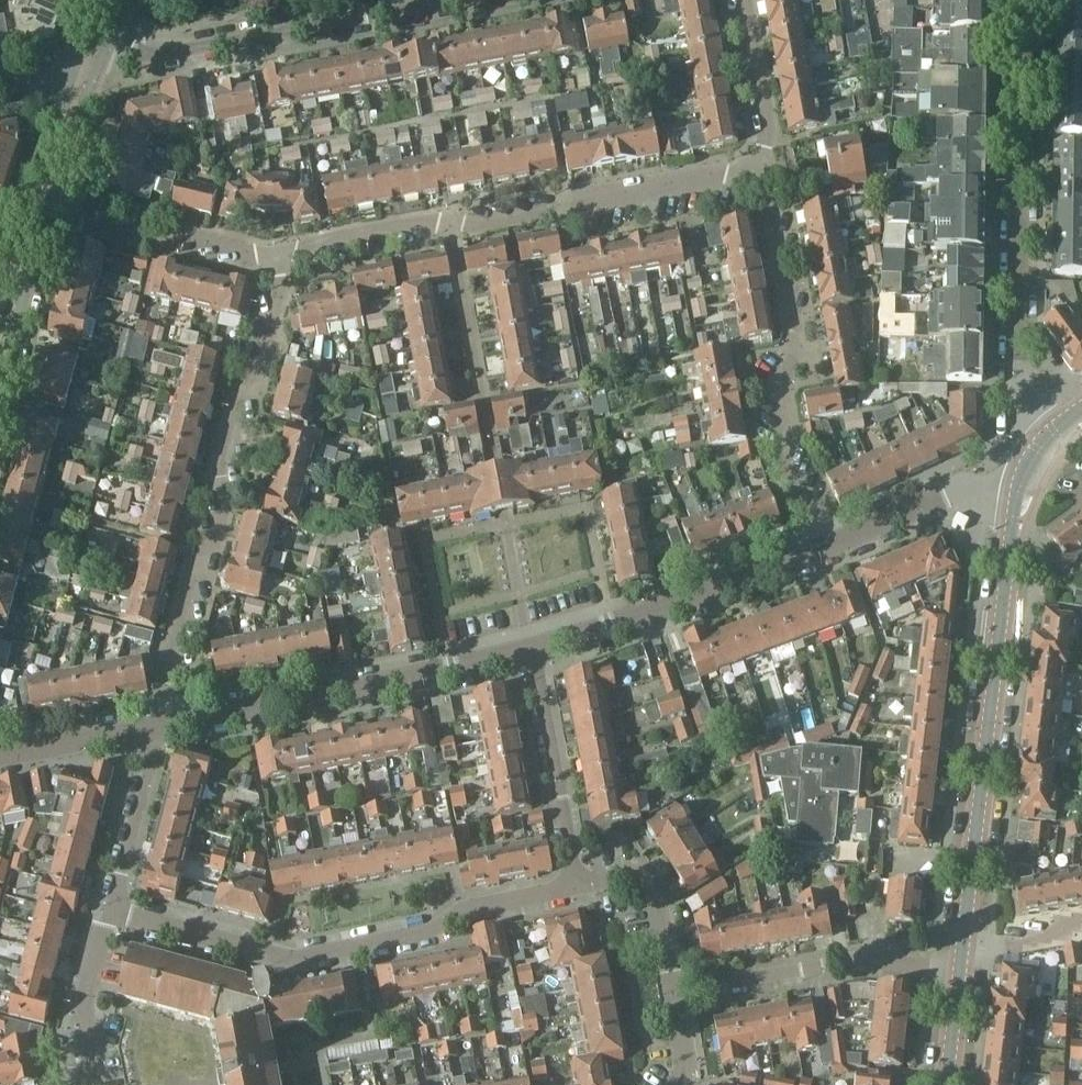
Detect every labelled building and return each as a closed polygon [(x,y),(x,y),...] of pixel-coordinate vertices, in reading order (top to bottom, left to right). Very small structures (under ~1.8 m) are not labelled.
[(17,14),(22,44),(53,39),(56,32),(58,29),(67,7),(52,0),(23,0),(17,14)] [(640,0),(635,0),(626,2),(628,11),(642,8),(640,0)] [(712,0),(664,0),(665,5),(676,3),(677,4),(681,3),(682,9),(697,6),(703,11),(709,10),(708,4),(713,3),(712,0)] [(769,16),(801,10),(801,8),(799,0),(766,0),(769,16)] [(895,10),(907,10),(907,0),(895,0),(895,10)] [(935,11),(987,11),(987,0),(935,0),(935,11)] [(836,10),(835,2),(820,5),(822,13),(836,10)] [(683,14),(686,31),(717,25),(713,3),(708,4),(709,10),(703,11),(697,6),(682,9),(681,3),(677,4),(676,3),(665,5),(667,17),(683,14)] [(801,10),(769,16),(771,29),(769,29),(770,35),(805,29),(804,27),(814,26),(811,7),(801,8),(801,10)] [(1057,30),(1081,30),(1081,7),(1058,7),(1057,30)] [(642,8),(628,11),(630,21),(644,18),(642,8)] [(895,10),(895,32),(914,32),(914,10),(907,10),(895,10)] [(948,31),(977,31),(987,32),(987,11),(935,11),(935,21),(948,21),(948,31)] [(604,17),(604,18),(612,63),(621,61),(619,47),(630,45),(624,14),(614,16),(613,15),(604,17)] [(0,17),(0,49),(11,47),(5,17),(5,16),(0,17)] [(569,17),(548,21),(554,56),(580,52),(575,24),(570,25),(569,17)] [(612,63),(604,18),(584,22),(590,52),(602,50),(605,64),(612,63)] [(554,56),(548,21),(522,26),(528,61),(554,56)] [(686,31),(681,32),(673,33),(674,38),(687,36),(690,50),(722,44),(721,38),(719,39),(717,25),(686,31)] [(528,61),(522,26),(498,31),(504,65),(528,61)] [(805,29),(770,35),(771,41),(773,40),(776,54),(813,47),(812,46),(811,40),(807,41),(805,29)] [(1057,30),(1057,51),(1081,51),(1081,30),(1057,30)] [(498,31),(475,35),(481,70),(495,67),(496,74),(505,72),(504,65),(498,31)] [(895,32),(894,36),(894,77),(922,77),(922,56),(924,56),(924,32),(914,32),(895,32)] [(828,34),(829,43),(841,41),(840,33),(828,34)] [(481,70),(475,35),(451,39),(457,74),(481,70)] [(934,56),(934,57),(987,57),(987,36),(928,36),(928,56),(934,56)] [(430,51),(429,51),(434,79),(457,74),(451,39),(428,44),(430,51)] [(841,41),(829,43),(831,52),(843,50),(841,41)] [(873,46),(875,55),(889,52),(887,43),(873,46)] [(722,44),(690,50),(678,52),(682,71),(688,70),(724,64),(722,50),(723,50),(722,44)] [(813,47),(776,54),(778,68),(776,68),(778,75),(812,68),(809,53),(819,51),(818,45),(812,46),(813,47)] [(875,55),(873,46),(859,49),(861,58),(875,55)] [(645,50),(647,56),(647,58),(660,56),(658,47),(645,50)] [(414,95),(407,55),(406,55),(405,48),(381,52),(387,88),(406,84),(408,97),(414,95)] [(429,51),(425,52),(411,55),(407,55),(414,95),(419,94),(416,82),(434,79),(429,51)] [(1057,73),(1081,73),(1081,51),(1057,51),(1057,73)] [(381,52),(357,57),(363,92),(387,88),(381,52)] [(662,64),(660,56),(647,58),(649,67),(662,64)] [(934,56),(928,56),(924,56),(922,56),(922,77),(986,78),(987,57),(934,57),(934,56)] [(363,92),(357,57),(334,61),(340,96),(363,92)] [(316,100),(340,96),(334,61),(310,66),(316,100)] [(890,62),(878,64),(880,73),(891,72),(890,62)] [(614,75),(612,63),(605,64),(601,65),(604,77),(606,77),(608,86),(616,84),(614,75)] [(727,78),(724,64),(688,70),(690,76),(694,75),(697,89),(730,83),(729,77),(727,78)] [(310,66),(287,70),(293,104),(316,100),(310,66)] [(812,68),(778,75),(779,80),(780,79),(783,92),(818,85),(817,79),(814,80),(812,68)] [(265,109),(293,104),(287,70),(265,74),(266,82),(261,83),(265,109)] [(614,75),(616,84),(626,82),(636,80),(634,71),(614,75)] [(1057,73),(1056,94),(1081,95),(1081,73),(1057,73)] [(922,77),(894,77),(894,98),(906,98),(917,98),(986,98),(986,78),(922,77)] [(542,80),(531,82),(534,95),(544,93),(542,80)] [(525,96),(534,95),(531,82),(523,84),(525,96)] [(574,82),(560,84),(562,93),(576,90),(574,82)] [(164,99),(170,129),(172,137),(182,135),(198,144),(205,143),(203,136),(213,134),(210,121),(207,103),(197,104),(193,83),(162,89),(164,99)] [(691,111),(701,109),(731,103),(729,89),(731,89),(730,83),(697,89),(699,103),(690,105),(691,111)] [(240,85),(232,87),(241,133),(249,132),(246,116),(258,114),(252,85),(241,87),(240,85)] [(818,85),(783,92),(786,109),(819,103),(816,88),(819,87),(818,85)] [(626,101),(634,100),(632,86),(624,88),(626,101)] [(653,89),(655,98),(668,95),(666,86),(653,89)] [(241,133),(232,87),(221,89),(222,91),(211,92),(217,122),(229,119),(232,135),(241,133)] [(494,88),(484,90),(487,103),(497,102),(494,88)] [(626,101),(624,88),(615,89),(617,102),(626,101)] [(484,90),(476,92),(479,105),(487,103),(484,90)] [(464,107),(479,105),(476,92),(462,94),(464,107)] [(577,96),(580,108),(590,106),(587,94),(577,96)] [(1056,115),(1081,116),(1081,95),(1056,94),(1056,115)] [(668,95),(655,98),(656,106),(669,104),(668,95)] [(570,110),(580,108),(577,96),(567,98),(570,110)] [(855,96),(819,103),(786,109),(790,132),(837,124),(835,114),(858,110),(855,96)] [(450,98),(434,101),(436,113),(453,110),(450,98)] [(917,119),(986,120),(986,98),(917,98),(917,119)] [(124,123),(154,132),(170,129),(164,99),(143,103),(142,100),(127,103),(123,118),(125,119),(124,123)] [(413,118),(423,116),(420,103),(411,104),(413,118)] [(688,128),(691,140),(701,138),(701,137),(706,136),(705,131),(720,128),(723,121),(729,120),(730,126),(735,125),(731,103),(701,109),(704,125),(688,128)] [(534,118),(533,114),(531,105),(523,107),(525,119),(534,118)] [(525,119),(523,107),(514,108),(516,121),(525,119)] [(369,126),(367,114),(357,115),(359,127),(369,126)] [(486,114),(478,115),(480,128),(488,126),(486,114)] [(471,129),(480,128),(478,115),(468,117),(471,129)] [(1056,115),(1056,137),(1081,137),(1081,116),(1056,115)] [(333,133),(330,119),(322,121),(324,134),(333,133)] [(701,138),(691,140),(693,151),(739,142),(735,125),(730,126),(729,120),(723,121),(720,128),(705,131),(706,136),(701,137),(701,138)] [(315,136),(324,134),(322,121),(313,122),(315,136)] [(440,122),(432,123),(434,137),(443,135),(440,122)] [(654,122),(631,126),(638,161),(661,157),(654,122)] [(124,123),(118,143),(148,152),(153,132),(154,132),(124,123)] [(415,161),(421,196),(439,193),(439,191),(444,190),(438,156),(434,137),(432,123),(422,125),(424,138),(423,138),(426,159),(415,161)] [(922,144),(922,138),(915,138),(915,124),(894,123),(894,144),(922,144)] [(14,167),(20,147),(21,143),(19,125),(2,127),(2,125),(0,126),(0,162),(14,167)] [(615,165),(638,161),(631,126),(608,130),(615,165)] [(922,126),(922,138),(922,144),(934,144),(934,146),(986,146),(986,145),(986,127),(937,126),(922,126)] [(409,128),(394,131),(395,138),(410,135),(409,128)] [(266,132),(266,134),(268,145),(281,142),(279,130),(266,132)] [(608,130),(587,134),(593,169),(615,165),(608,130)] [(387,146),(395,144),(397,144),(395,138),(394,131),(385,133),(387,146)] [(380,147),(387,146),(385,133),(377,135),(380,147)] [(569,174),(593,169),(587,134),(563,139),(569,174)] [(829,164),(890,152),(891,143),(870,147),(871,149),(862,151),(859,134),(825,141),(829,164)] [(529,140),(536,173),(559,169),(552,136),(529,140)] [(662,138),(664,146),(677,144),(676,136),(662,138)] [(253,152),(250,138),(242,140),(245,154),(253,152)] [(340,141),(343,154),(351,152),(349,139),(340,141)] [(236,156),(245,154),(242,140),(233,141),(236,156)] [(507,144),(513,179),(531,176),(530,174),(536,173),(529,140),(507,144)] [(343,154),(340,141),(331,142),(334,156),(343,154)] [(118,143),(111,165),(142,174),(148,152),(118,143)] [(484,148),(490,182),(494,181),(495,182),(513,179),(507,144),(484,148)] [(664,146),(666,156),(679,153),(677,144),(664,146)] [(1056,145),(1055,169),(1081,170),(1081,146),(1056,145)] [(933,166),(985,167),(986,146),(934,146),(933,157),(933,166)] [(182,152),(168,147),(164,156),(178,161),(182,152)] [(291,150),(293,162),(302,161),(299,148),(291,150)] [(490,182),(484,148),(461,152),(467,188),(485,184),(485,183),(490,182)] [(391,165),(397,199),(403,198),(403,200),(421,196),(415,161),(403,163),(400,149),(388,151),(391,165)] [(283,151),(285,164),(293,162),(291,150),(283,151)] [(248,167),(255,166),(253,152),(245,154),(248,167)] [(449,191),(467,188),(461,152),(438,156),(444,190),(449,190),(449,191)] [(856,196),(854,183),(868,181),(866,174),(876,172),(875,167),(890,164),(890,152),(829,164),(833,187),(835,200),(856,196)] [(194,167),(198,158),(186,154),(182,163),(194,167)] [(245,154),(236,156),(239,169),(248,167),(245,154)] [(209,163),(198,158),(194,167),(206,172),(209,163)] [(5,195),(14,167),(0,162),(0,193),(5,195)] [(142,174),(111,165),(105,186),(150,199),(153,192),(157,193),(171,197),(174,184),(160,180),(153,178),(153,177),(142,174)] [(394,200),(397,199),(391,165),(369,170),(376,205),(394,201),(394,200)] [(930,187),(985,188),(985,186),(985,173),(985,172),(985,167),(933,166),(933,167),(904,167),(904,171),(905,185),(929,186),(929,187),(930,187)] [(1055,169),(1055,190),(1081,191),(1081,170),(1055,169)] [(369,170),(346,174),(352,208),(358,207),(358,208),(376,205),(369,170)] [(162,171),(160,180),(174,184),(176,175),(162,171)] [(892,171),(892,185),(905,185),(904,171),(892,171)] [(329,212),(352,208),(346,174),(341,175),(323,179),(329,212)] [(272,212),(273,177),(248,177),(248,186),(250,187),(249,211),(272,212)] [(294,213),(296,187),(296,177),(273,177),(272,212),(294,212),(294,213)] [(178,185),(173,206),(212,216),(218,190),(204,187),(205,184),(198,182),(197,185),(189,183),(189,187),(178,185)] [(246,224),(249,211),(250,187),(248,186),(228,186),(228,188),(221,218),(246,224)] [(315,188),(296,187),(294,213),(296,225),(321,220),(315,188)] [(930,207),(933,207),(985,208),(985,188),(930,187),(930,207)] [(889,190),(888,209),(909,209),(912,209),(914,209),(914,191),(889,190)] [(1055,190),(1055,212),(1081,213),(1081,191),(1055,190)] [(855,223),(851,200),(805,209),(808,229),(840,223),(841,226),(855,223)] [(864,209),(865,218),(878,215),(876,207),(864,209)] [(936,228),(936,229),(984,230),(985,210),(985,208),(933,207),(933,228),(936,228)] [(887,209),(886,228),(909,229),(909,209),(888,209),(887,209)] [(1081,234),(1081,213),(1055,212),(1055,234),(1081,234)] [(706,227),(709,239),(720,237),(720,238),(725,237),(726,242),(740,240),(746,245),(752,244),(751,238),(756,237),(753,219),(706,227)] [(844,242),(841,226),(840,223),(808,229),(812,249),(844,242)] [(869,238),(881,235),(881,228),(868,231),(869,238)] [(886,228),(885,252),(905,252),(905,240),(912,240),(913,228),(909,229),(886,228)] [(984,230),(936,229),(936,248),(984,249),(984,230)] [(682,249),(679,232),(659,236),(666,268),(685,264),(682,249)] [(554,257),(561,255),(563,255),(562,254),(561,243),(559,234),(558,234),(557,233),(554,234),(554,235),(534,239),(533,234),(517,237),(522,263),(554,257)] [(1055,234),(1054,254),(1081,255),(1081,234),(1055,234)] [(668,277),(666,268),(659,236),(640,239),(646,271),(655,269),(658,279),(668,277)] [(724,247),(727,264),(760,258),(756,237),(751,238),(752,244),(746,245),(740,240),(726,242),(725,237),(720,238),(720,237),(709,239),(711,249),(724,247)] [(468,273),(499,268),(509,265),(503,239),(488,242),(489,247),(468,252),(468,250),(465,251),(465,252),(464,252),(468,273)] [(646,271),(640,239),(620,243),(628,284),(629,287),(648,283),(646,271)] [(73,241),(67,265),(101,274),(107,250),(93,246),(88,245),(87,245),(73,241)] [(813,262),(814,268),(848,262),(847,261),(844,242),(812,249),(815,262),(813,262)] [(620,286),(628,284),(620,243),(600,247),(607,279),(619,277),(620,286)] [(866,249),(868,258),(882,255),(880,246),(866,249)] [(600,247),(581,251),(589,292),(594,291),(592,282),(607,279),(600,247)] [(690,248),(682,249),(685,264),(693,263),(690,248)] [(561,255),(563,266),(568,287),(582,284),(583,293),(589,292),(581,251),(562,254),(563,255),(561,255)] [(883,277),(900,277),(905,277),(905,252),(885,252),(883,277)] [(421,255),(406,258),(410,284),(432,280),(451,276),(447,255),(446,255),(446,254),(442,255),(442,256),(422,260),(421,255)] [(1054,254),(1054,275),(1081,276),(1081,255),(1054,254)] [(556,267),(563,266),(561,255),(554,257),(556,267)] [(882,255),(868,258),(870,266),(884,264),(882,255)] [(928,274),(927,277),(984,278),(984,256),(977,256),(939,257),(939,263),(930,263),(930,274),(928,274)] [(147,270),(149,261),(136,257),(134,267),(147,270)] [(729,269),(731,283),(765,277),(764,271),(762,271),(760,258),(727,264),(724,264),(725,270),(729,269)] [(848,262),(814,268),(815,274),(817,273),(819,288),(855,281),(859,280),(855,259),(847,261),(848,262)] [(353,273),(356,287),(359,305),(360,305),(371,303),(370,299),(365,292),(398,286),(392,261),(377,264),(378,268),(358,272),(358,271),(354,272),(354,273),(353,273)] [(179,268),(154,262),(146,296),(171,302),(179,268)] [(693,263),(685,264),(688,277),(696,276),(693,263)] [(94,298),(101,274),(67,265),(60,289),(94,298)] [(179,268),(171,302),(197,308),(205,273),(179,268)] [(491,294),(522,289),(520,276),(525,274),(524,268),(489,274),(492,289),(490,289),(491,294)] [(230,279),(205,273),(197,308),(222,314),(230,279)] [(731,303),(736,303),(736,302),(767,297),(765,283),(766,282),(765,277),(731,283),(734,295),(730,296),(731,303)] [(900,277),(883,277),(882,297),(894,297),(900,297),(900,277)] [(984,278),(927,277),(927,288),(933,288),(933,295),(935,295),(935,298),(948,298),(984,299),(984,278)] [(222,314),(242,319),(248,320),(256,286),(230,279),(222,314)] [(687,283),(689,292),(703,289),(701,280),(687,283)] [(851,287),(856,286),(855,281),(819,288),(823,308),(854,302),(851,287)] [(560,282),(542,286),(545,299),(563,295),(560,282)] [(1081,321),(1081,318),(1073,284),(1046,284),(1045,325),(1063,349),(1065,353),(1061,355),(1072,370),(1081,371),(1081,334),(1078,328),(1077,326),(1081,323),(1081,322),(1081,321)] [(403,298),(406,310),(438,304),(437,299),(435,300),(432,285),(410,289),(397,291),(398,299),(403,298)] [(359,305),(356,287),(336,291),(342,322),(356,320),(358,330),(365,329),(363,318),(360,305),(359,305)] [(531,287),(522,289),(491,294),(492,301),(494,301),(496,314),(532,307),(538,306),(537,299),(534,300),(531,287)] [(60,289),(54,312),(88,321),(94,298),(60,289)] [(598,290),(594,291),(589,292),(599,347),(609,345),(598,290)] [(342,322),(336,291),(317,295),(324,336),(330,335),(328,325),(342,322)] [(324,336),(317,295),(297,299),(300,312),(299,313),(300,317),(291,318),(294,332),(317,328),(319,337),(324,336)] [(124,305),(137,309),(140,300),(126,296),(124,305)] [(680,296),(671,298),(673,312),(682,311),(680,296)] [(724,321),(726,333),(737,331),(737,330),(741,329),(740,323),(750,322),(755,320),(759,314),(765,313),(766,319),(771,318),(767,297),(736,302),(736,303),(739,318),(724,321)] [(882,297),(881,318),(894,318),(894,297),(882,297)] [(664,314),(672,313),(673,312),(671,298),(662,299),(664,314)] [(707,307),(705,298),(691,301),(692,310),(707,307)] [(983,320),(984,299),(948,298),(935,298),(935,307),(931,307),(931,319),(983,320)] [(363,318),(384,315),(382,301),(371,303),(360,305),(363,318)] [(438,304),(406,310),(409,325),(403,326),(404,331),(440,325),(437,311),(439,311),(438,304)] [(124,305),(121,314),(135,318),(137,309),(124,305)] [(498,334),(531,328),(528,313),(533,312),(532,307),(496,314),(499,328),(497,328),(498,334)] [(707,307),(692,310),(694,319),(709,317),(707,307)] [(831,352),(855,348),(853,338),(856,338),(851,308),(824,313),(831,352)] [(96,324),(88,321),(54,312),(49,331),(56,333),(55,338),(81,345),(84,334),(93,336),(96,324)] [(552,315),(554,324),(567,321),(565,313),(552,315)] [(726,333),(728,344),(774,336),(771,318),(766,319),(765,313),(759,314),(755,320),(750,322),(740,323),(741,329),(737,330),(737,331),(726,333)] [(365,329),(369,328),(370,331),(387,328),(384,315),(363,318),(365,329)] [(916,319),(894,318),(881,318),(880,339),(916,339),(916,319)] [(931,340),(935,340),(983,341),(983,320),(931,319),(931,340)] [(567,321),(554,324),(555,333),(569,330),(567,321)] [(410,336),(412,350),(445,344),(444,338),(443,339),(440,325),(404,331),(405,337),(410,336)] [(531,328),(498,334),(499,340),(501,340),(503,353),(539,346),(538,340),(533,341),(531,328)] [(124,330),(115,361),(127,364),(129,359),(135,338),(136,333),(124,330)] [(188,346),(191,332),(182,330),(179,344),(188,346)] [(200,334),(191,332),(188,346),(197,349),(200,334)] [(697,336),(700,349),(710,347),(708,334),(697,336)] [(135,338),(129,359),(143,363),(148,341),(135,338)] [(224,341),(213,338),(210,351),(221,354),(224,341)] [(626,342),(629,359),(630,362),(640,360),(636,340),(626,342)] [(922,349),(922,361),(983,362),(983,341),(935,340),(935,347),(932,347),(932,352),(928,352),(928,349),(922,349)] [(658,341),(648,344),(651,358),(660,356),(658,341)] [(445,344),(412,350),(415,364),(410,365),(411,371),(447,364),(445,350),(446,350),(445,344)] [(505,372),(537,366),(535,353),(540,352),(539,346),(503,353),(506,367),(504,367),(505,372)] [(45,348),(38,372),(72,381),(79,354),(52,347),(52,350),(45,348)] [(373,349),(375,358),(389,356),(387,347),(373,349)] [(839,391),(840,391),(868,386),(862,355),(856,356),(855,348),(831,352),(838,387),(839,391)] [(696,379),(734,371),(730,349),(695,355),(698,367),(689,369),(681,371),(683,381),(691,380),(696,379)] [(155,352),(152,365),(154,365),(167,369),(175,371),(183,373),(217,382),(223,360),(189,351),(187,360),(178,358),(155,352)] [(559,353),(561,362),(574,360),(573,351),(559,353)] [(320,364),(288,356),(285,367),(319,376),(320,364)] [(389,356),(375,358),(377,367),(390,365),(389,356)] [(616,358),(602,361),(604,372),(618,369),(616,358)] [(574,360),(561,362),(563,371),(576,369),(574,360)] [(948,381),(983,382),(983,362),(922,361),(922,371),(927,371),(927,369),(933,369),(933,381),(948,381)] [(417,375),(420,389),(453,383),(452,377),(450,378),(447,364),(411,371),(412,376),(417,375)] [(154,365),(152,374),(165,378),(167,369),(154,365)] [(547,365),(537,366),(505,372),(506,379),(508,379),(511,393),(546,387),(545,382),(550,381),(547,365)] [(312,401),(319,376),(285,367),(278,392),(312,401)] [(347,380),(350,369),(340,367),(337,378),(347,380)] [(359,372),(350,369),(347,380),(356,383),(359,372)] [(697,402),(739,394),(734,371),(696,379),(698,389),(695,390),(697,402)] [(64,409),(72,381),(38,372),(32,396),(39,398),(38,402),(64,409)] [(183,373),(178,396),(211,405),(217,382),(183,373)] [(378,377),(380,389),(382,397),(396,394),(394,386),(392,374),(378,377)] [(603,374),(587,378),(590,390),(592,389),(592,391),(606,387),(603,374)] [(666,384),(665,375),(646,379),(648,387),(666,384)] [(453,383),(420,389),(413,391),(416,406),(418,405),(419,411),(455,404),(452,389),(454,389),(453,383)] [(898,385),(887,385),(882,385),(882,395),(898,395),(898,385)] [(900,395),(901,395),(921,395),(926,399),(948,399),(948,385),(900,385),(900,395)] [(839,391),(838,387),(835,387),(835,391),(805,396),(809,420),(845,413),(840,391),(839,391)] [(354,388),(349,412),(361,415),(378,419),(381,419),(377,393),(354,388)] [(312,401),(278,392),(272,415),(287,419),(286,419),(292,421),(292,420),(306,424),(312,401)] [(604,392),(590,395),(594,416),(608,413),(604,392)] [(396,394),(382,397),(384,406),(385,406),(388,417),(400,414),(396,394)] [(708,422),(743,416),(739,394),(697,402),(700,417),(707,416),(708,422)] [(498,432),(509,430),(511,430),(509,420),(524,418),(527,417),(524,402),(528,401),(527,395),(492,402),(498,432)] [(111,396),(107,408),(116,410),(119,399),(112,397),(111,396)] [(165,406),(162,416),(171,418),(205,427),(209,415),(211,405),(178,396),(174,408),(165,406)] [(952,399),(951,416),(967,449),(977,444),(977,445),(978,444),(976,441),(979,437),(983,437),(983,436),(982,436),(982,400),(952,399)] [(894,405),(898,413),(910,408),(906,400),(894,405)] [(141,410),(154,414),(156,405),(143,401),(141,410)] [(481,436),(477,415),(475,405),(439,412),(440,418),(446,417),(449,432),(465,429),(467,439),(471,438),(481,436)] [(900,417),(898,413),(894,405),(882,411),(873,413),(879,426),(900,417)] [(107,410),(103,423),(111,426),(115,412),(107,410)] [(141,410),(138,419),(152,422),(154,414),(141,410)] [(63,418),(53,415),(36,411),(35,415),(27,413),(22,433),(56,442),(63,418)] [(347,419),(359,423),(361,415),(349,412),(347,419)] [(675,427),(688,424),(686,413),(664,418),(666,428),(675,426),(675,427)] [(565,415),(562,415),(550,417),(552,430),(567,428),(565,415)] [(743,416),(708,422),(701,423),(703,435),(710,434),(713,447),(747,440),(743,416)] [(861,416),(853,417),(854,429),(863,428),(861,416)] [(948,458),(967,449),(951,416),(932,425),(948,458)] [(854,429),(853,417),(844,419),(846,431),(854,429)] [(171,418),(165,440),(199,450),(205,427),(171,418)] [(90,420),(85,437),(95,440),(90,453),(103,457),(111,426),(103,423),(100,423),(90,420)] [(920,431),(910,436),(925,469),(948,458),(932,425),(927,427),(923,420),(916,424),(920,431)] [(806,425),(809,439),(833,434),(827,421),(819,423),(806,425)] [(392,423),(379,425),(381,443),(394,441),(392,423)] [(690,435),(688,424),(675,427),(675,429),(677,438),(690,435)] [(324,434),(290,425),(283,448),(317,457),(334,461),(336,453),(320,449),(324,434)] [(529,427),(525,427),(521,428),(525,450),(533,448),(529,427)] [(521,428),(511,430),(509,430),(513,452),(525,450),(521,428)] [(677,438),(675,429),(665,432),(667,440),(677,438)] [(22,433),(15,458),(50,467),(56,442),(22,433)] [(483,450),(481,436),(471,438),(474,452),(483,450)] [(904,479),(925,469),(910,436),(889,446),(904,479)] [(462,463),(457,439),(448,441),(452,465),(462,463)] [(572,456),(579,491),(603,487),(596,452),(584,455),(581,439),(569,441),(571,449),(572,456)] [(165,440),(159,463),(193,473),(199,450),(165,440)] [(412,444),(415,458),(424,456),(422,442),(412,444)] [(760,457),(757,443),(749,445),(751,458),(760,457)] [(412,444),(403,445),(406,459),(415,458),(412,444)] [(743,460),(751,458),(749,445),(740,447),(742,459),(743,460)] [(132,446),(130,455),(142,459),(144,450),(132,446)] [(883,489),(904,479),(889,446),(868,456),(883,489)] [(312,480),(317,457),(283,448),(277,471),(312,480)] [(550,461),(557,496),(579,491),(572,456),(571,449),(557,451),(558,460),(550,461)] [(660,474),(685,469),(682,457),(681,452),(657,456),(660,474)] [(336,453),(334,461),(347,465),(349,457),(336,453)] [(528,465),(535,500),(557,496),(550,461),(538,463),(536,454),(526,456),(528,465)] [(127,464),(140,467),(142,459),(130,455),(127,464)] [(695,455),(682,457),(685,469),(685,473),(698,470),(695,455)] [(862,498),(883,489),(868,456),(847,467),(862,498)] [(43,492),(50,467),(15,458),(9,482),(43,492)] [(334,461),(332,470),(345,473),(347,465),(334,461)] [(159,463),(153,486),(187,495),(193,473),(159,463)] [(67,465),(65,473),(78,476),(87,478),(85,469),(80,468),(67,465)] [(534,500),(535,500),(528,465),(503,470),(504,472),(505,472),(507,480),(510,496),(512,508),(510,509),(511,510),(513,511),(514,515),(515,515),(514,511),(515,509),(535,505),(534,500)] [(471,512),(464,477),(462,467),(453,469),(454,480),(442,482),(448,516),(471,512)] [(842,508),(862,498),(847,467),(826,477),(835,495),(835,494),(842,508)] [(498,471),(489,472),(464,477),(471,512),(472,517),(492,513),(494,515),(495,519),(506,517),(514,515),(513,511),(511,510),(510,509),(512,508),(510,496),(507,480),(505,472),(504,472),(503,470),(498,471)] [(277,471),(271,492),(306,501),(312,480),(277,471)] [(65,473),(63,481),(76,484),(78,476),(65,473)] [(603,496),(608,519),(643,512),(643,511),(676,505),(674,495),(662,498),(641,502),(637,480),(623,483),(625,492),(603,496)] [(9,482),(2,507),(37,516),(43,492),(9,482)] [(426,521),(448,516),(442,482),(420,486),(426,521)] [(153,486),(147,509),(181,518),(187,495),(153,486)] [(420,486),(397,490),(396,491),(399,504),(403,525),(426,521),(420,486)] [(745,492),(760,534),(783,526),(770,492),(753,499),(750,490),(745,492)] [(118,491),(116,500),(130,504),(133,495),(118,491)] [(306,502),(306,501),(271,492),(265,516),(299,525),(302,514),(321,519),(322,515),(324,507),(306,502)] [(739,542),(760,534),(745,492),(739,494),(742,503),(727,509),(739,542)] [(683,524),(695,558),(717,549),(701,507),(696,493),(683,498),(692,521),(683,524)] [(324,507),(337,510),(339,501),(326,498),(324,507)] [(130,504),(116,500),(114,510),(128,513),(130,504)] [(701,507),(717,549),(739,542),(727,509),(710,515),(707,506),(701,507)] [(0,515),(0,533),(30,541),(37,516),(2,507),(0,515)] [(348,513),(337,510),(324,507),(322,515),(335,519),(346,522),(348,513)] [(147,509),(141,531),(175,540),(181,518),(147,509)] [(55,510),(53,519),(65,523),(68,514),(55,510)] [(1068,520),(1081,540),(1081,510),(1068,520)] [(612,542),(647,535),(643,512),(608,519),(612,542)] [(258,519),(245,516),(239,538),(285,550),(291,528),(279,525),(264,521),(264,520),(258,519)] [(665,531),(678,527),(675,518),(662,523),(665,531)] [(53,519),(50,527),(63,531),(65,523),(53,519)] [(1068,520),(1048,535),(1062,554),(1054,560),(1062,572),(1078,560),(1076,558),(1081,554),(1081,540),(1068,520)] [(665,531),(669,540),(674,553),(687,551),(681,536),(678,527),(665,531)] [(370,531),(375,563),(410,556),(406,533),(396,535),(384,538),(382,529),(370,531)] [(326,538),(326,539),(323,549),(358,543),(355,530),(326,538)] [(24,566),(30,541),(0,533),(0,559),(24,566)] [(651,558),(647,535),(612,542),(616,565),(651,558)] [(312,536),(307,556),(320,560),(323,549),(326,539),(312,536)] [(283,561),(285,550),(239,538),(232,564),(266,573),(270,558),(283,561)] [(949,579),(945,613),(955,614),(959,580),(956,573),(960,571),(952,551),(947,553),(941,538),(923,546),(939,584),(949,579)] [(134,544),(130,559),(134,560),(134,561),(141,563),(173,571),(175,566),(173,565),(177,550),(143,541),(142,546),(134,544)] [(105,543),(103,552),(117,556),(119,547),(105,543)] [(923,546),(903,555),(915,585),(927,579),(931,587),(939,584),(923,546)] [(117,556),(103,552),(100,561),(114,565),(117,556)] [(678,559),(683,572),(694,568),(689,555),(678,559)] [(905,589),(915,585),(903,555),(881,564),(897,601),(908,596),(905,589)] [(320,560),(307,556),(304,568),(318,571),(320,560)] [(363,589),(414,579),(410,556),(375,563),(377,574),(361,577),(363,589)] [(73,565),(48,558),(43,576),(69,583),(73,565)] [(633,585),(641,583),(655,581),(651,558),(616,565),(621,588),(628,586),(628,587),(634,586),(633,585)] [(132,575),(131,580),(167,590),(170,576),(172,577),(173,571),(141,563),(138,577),(132,575)] [(232,564),(226,584),(234,586),(233,591),(259,598),(266,573),(232,564)] [(881,564),(859,573),(872,603),(885,597),(891,611),(890,612),(894,621),(903,617),(900,609),(897,601),(881,564)] [(341,568),(319,574),(323,598),(345,593),(341,568)] [(12,602),(20,574),(0,569),(0,598),(12,602)] [(96,582),(71,575),(69,584),(94,591),(96,582)] [(124,583),(120,598),(131,601),(163,610),(165,604),(163,603),(167,590),(131,580),(127,579),(126,583),(124,583)] [(310,583),(296,579),(293,590),(307,593),(310,583)] [(382,597),(384,609),(419,602),(414,579),(363,589),(364,592),(367,591),(369,600),(382,597)] [(856,585),(826,596),(842,638),(846,636),(843,627),(867,617),(856,585)] [(826,596),(804,604),(816,636),(819,644),(835,638),(836,640),(842,638),(826,596)] [(303,597),(294,599),(296,611),(305,609),(303,597)] [(12,602),(0,598),(0,628),(5,629),(12,602)] [(254,615),(257,601),(249,599),(245,612),(254,615)] [(296,611),(294,599),(286,600),(288,612),(296,611)] [(124,614),(122,620),(156,629),(160,614),(162,615),(163,610),(131,601),(127,614),(124,614)] [(266,604),(257,601),(254,615),(263,617),(266,604)] [(419,602),(384,609),(387,630),(423,624),(419,602)] [(802,641),(816,636),(804,604),(781,613),(793,644),(802,641)] [(911,604),(900,609),(903,617),(915,612),(911,604)] [(328,620),(343,616),(341,607),(326,610),(328,620)] [(1046,607),(1046,608),(1043,637),(1077,641),(1080,619),(1059,617),(1060,609),(1046,607)] [(58,613),(56,621),(65,623),(68,610),(62,608),(60,608),(58,613)] [(68,610),(65,623),(73,626),(77,612),(68,610)] [(951,645),(955,614),(945,613),(926,611),(922,642),(951,645)] [(781,613),(755,622),(767,654),(783,648),(787,658),(797,654),(793,644),(781,613)] [(346,634),(343,616),(328,620),(331,637),(346,634)] [(113,623),(96,619),(93,631),(111,635),(113,623)] [(745,663),(767,654),(755,622),(732,631),(745,663)] [(326,623),(302,627),(309,661),(333,657),(326,623)] [(391,644),(393,655),(427,648),(423,624),(387,630),(375,632),(378,644),(378,647),(391,644)] [(26,639),(34,642),(38,629),(29,627),(26,639)] [(125,638),(152,645),(155,634),(128,627),(125,638)] [(287,665),(309,661),(302,627),(280,632),(287,665)] [(721,672),(709,640),(705,630),(701,631),(700,631),(698,631),(696,631),(694,631),(692,632),(691,634),(689,635),(689,636),(684,638),(700,680),(721,672)] [(732,631),(709,640),(721,672),(745,663),(732,631)] [(280,632),(258,636),(265,670),(287,665),(280,632)] [(235,641),(242,674),(265,670),(258,636),(253,637),(235,641)] [(339,665),(354,662),(350,637),(335,640),(339,665)] [(1035,637),(1032,662),(1067,666),(1069,654),(1070,642),(1077,643),(1077,641),(1043,637),(1035,637)] [(235,641),(203,647),(206,660),(214,659),(215,664),(218,678),(242,674),(235,641)] [(910,670),(919,671),(948,674),(951,645),(922,642),(913,641),(910,670)] [(35,648),(25,645),(21,660),(31,663),(35,648)] [(884,651),(878,664),(888,669),(894,655),(884,651)] [(143,657),(119,661),(126,696),(145,692),(148,692),(149,691),(146,677),(146,676),(145,672),(153,670),(151,657),(143,658),(143,657)] [(119,661),(96,666),(103,700),(126,696),(119,661)] [(1032,662),(1029,687),(1074,692),(1075,682),(1065,681),(1067,666),(1032,662)] [(668,696),(679,693),(670,664),(659,667),(668,696)] [(888,669),(878,664),(872,678),(883,682),(888,669)] [(96,666),(73,670),(80,705),(103,700),(96,666)] [(571,707),(606,699),(618,697),(613,666),(566,675),(571,707)] [(859,667),(853,680),(864,685),(870,671),(859,667)] [(73,670),(50,674),(57,709),(80,705),(73,670)] [(945,703),(948,674),(919,671),(917,688),(907,687),(906,698),(945,703)] [(50,674),(27,679),(30,692),(32,705),(33,705),(34,713),(57,709),(50,674)] [(27,679),(19,680),(21,691),(21,693),(30,692),(27,679)] [(864,685),(853,680),(847,694),(859,699),(864,685)] [(1074,692),(1029,687),(1026,712),(1061,716),(1063,701),(1073,702),(1074,692)] [(495,689),(475,693),(478,708),(469,709),(471,720),(479,718),(514,712),(510,688),(495,690),(495,689)] [(704,689),(687,694),(701,739),(718,733),(704,689)] [(30,692),(21,693),(24,707),(33,705),(32,705),(30,692)] [(685,714),(679,693),(668,696),(642,704),(648,725),(685,714)] [(455,722),(450,697),(432,701),(437,726),(455,722)] [(907,718),(906,726),(942,730),(945,703),(906,698),(904,717),(907,718)] [(571,707),(576,730),(611,723),(606,699),(571,707)] [(729,704),(715,709),(722,731),(737,726),(729,704)] [(862,705),(857,719),(868,723),(873,710),(862,705)] [(28,710),(18,712),(20,725),(31,723),(28,710)] [(479,718),(483,742),(519,736),(514,712),(479,718)] [(1058,741),(1061,716),(1026,712),(1023,737),(1058,741)] [(421,753),(434,751),(437,750),(430,716),(431,716),(431,715),(405,719),(412,755),(421,753)] [(695,739),(687,718),(674,723),(680,744),(695,739)] [(412,755),(405,719),(380,724),(387,759),(412,755)] [(868,723),(857,719),(851,732),(862,736),(868,723)] [(576,730),(580,753),(615,746),(614,742),(623,740),(621,728),(612,730),(611,723),(576,730)] [(380,724),(355,729),(362,764),(376,761),(378,768),(388,766),(386,759),(387,759),(380,724)] [(821,739),(834,734),(831,724),(817,729),(821,739)] [(938,759),(942,730),(906,726),(905,736),(902,736),(900,754),(909,755),(938,759)] [(355,729),(331,733),(337,768),(362,764),(355,729)] [(821,739),(817,729),(803,734),(806,744),(821,739)] [(331,733),(306,738),(312,773),(337,768),(331,733)] [(523,760),(519,736),(483,742),(486,756),(477,758),(479,767),(523,760)] [(441,740),(443,753),(444,761),(445,761),(459,758),(455,737),(441,740)] [(732,768),(745,763),(742,752),(737,737),(724,741),(732,768)] [(1055,766),(1058,741),(1023,737),(1020,762),(1055,766)] [(306,738),(281,742),(287,777),(289,785),(298,783),(296,776),(312,773),(306,738)] [(772,743),(775,756),(790,751),(787,738),(772,743)] [(287,777),(281,742),(256,747),(262,782),(287,777)] [(761,759),(775,756),(772,743),(742,752),(745,763),(750,761),(761,759)] [(580,753),(584,777),(620,770),(615,746),(580,753)] [(179,750),(174,771),(207,780),(214,755),(188,748),(187,752),(179,750)] [(765,781),(777,782),(785,821),(783,840),(797,842),(796,846),(829,848),(830,839),(837,840),(838,826),(839,826),(840,815),(839,815),(840,793),(859,794),(861,778),(862,761),(863,753),(812,749),(791,751),(790,751),(775,756),(761,759),(765,781)] [(449,785),(445,761),(444,761),(443,753),(435,754),(434,751),(421,753),(425,775),(427,789),(449,785)] [(674,755),(652,761),(656,774),(677,768),(674,755)] [(935,788),(938,759),(909,755),(905,785),(935,788)] [(750,761),(753,783),(765,781),(761,759),(750,761)] [(528,784),(523,760),(479,767),(478,768),(480,778),(489,776),(492,791),(528,784)] [(874,762),(862,761),(861,778),(872,779),(874,762)] [(1052,791),(1055,766),(1020,762),(1017,787),(1024,788),(1052,791)] [(77,776),(66,818),(99,827),(101,820),(114,768),(96,764),(92,780),(77,776)] [(584,777),(589,800),(637,790),(635,780),(622,785),(620,770),(584,777)] [(58,771),(30,776),(30,777),(37,816),(55,817),(66,818),(77,776),(58,771)] [(174,771),(171,782),(167,796),(201,805),(207,780),(174,771)] [(425,775),(414,777),(416,791),(427,789),(425,775)] [(405,793),(416,791),(414,777),(403,779),(405,793)] [(0,783),(0,794),(4,817),(30,812),(24,778),(6,781),(0,783)] [(872,779),(861,778),(859,794),(871,795),(872,779)] [(768,802),(765,781),(753,783),(757,804),(768,802)] [(528,784),(492,791),(497,815),(532,809),(528,784)] [(372,785),(363,787),(365,801),(375,800),(372,785)] [(905,785),(902,811),(932,814),(935,788),(905,785)] [(452,797),(465,794),(463,786),(450,788),(452,797)] [(365,801),(363,787),(354,788),(356,802),(365,801)] [(1059,792),(1052,791),(1024,788),(1020,818),(1056,821),(1059,792)] [(637,792),(637,790),(589,800),(593,823),(640,814),(636,793),(637,792)] [(430,793),(421,794),(424,809),(432,808),(430,793)] [(323,794),(315,796),(318,810),(326,808),(323,794)] [(424,809),(421,794),(412,796),(415,811),(424,809)] [(466,803),(465,794),(452,797),(453,805),(466,803)] [(167,796),(161,820),(195,829),(198,815),(201,805),(167,796)] [(318,810),(315,796),(307,797),(310,811),(318,810)] [(294,797),(283,800),(279,818),(298,814),(294,797)] [(875,803),(860,801),(855,838),(871,839),(875,803)] [(384,803),(375,804),(378,818),(387,817),(384,803)] [(227,804),(225,812),(239,815),(241,808),(227,804)] [(378,818),(375,804),(365,806),(368,820),(378,818)] [(692,828),(679,806),(647,825),(661,848),(692,828)] [(928,846),(932,814),(902,811),(893,810),(890,842),(928,846)] [(331,813),(333,826),(343,824),(340,811),(331,813)] [(239,815),(225,812),(223,819),(237,823),(239,815)] [(530,825),(544,823),(542,812),(528,815),(530,825)] [(260,813),(248,814),(250,831),(262,829),(260,813)] [(333,826),(331,813),(322,815),(324,828),(333,826)] [(55,817),(53,824),(63,827),(60,838),(93,847),(99,827),(66,818),(55,817)] [(501,820),(504,834),(511,833),(509,818),(501,820)] [(28,820),(23,834),(35,839),(40,824),(28,820)] [(188,852),(195,829),(161,820),(155,843),(188,852)] [(297,833),(294,820),(285,821),(288,835),(297,833)] [(496,836),(504,834),(501,820),(493,821),(496,836)] [(765,820),(754,821),(756,836),(767,834),(765,820)] [(291,849),(288,835),(285,821),(276,823),(279,836),(281,850),(286,850),(291,849)] [(427,822),(436,867),(459,862),(452,828),(434,831),(432,821),(427,822)] [(406,835),(413,871),(436,867),(427,822),(422,823),(423,832),(406,835)] [(1039,844),(1039,839),(1041,825),(1020,823),(1018,842),(1039,844)] [(1074,824),(1077,838),(1081,837),(1081,823),(1074,824)] [(1077,838),(1074,824),(1064,826),(1067,840),(1077,838)] [(1048,840),(1050,826),(1041,825),(1039,839),(1048,840)] [(466,826),(456,828),(459,841),(468,840),(466,826)] [(706,851),(692,828),(661,848),(675,871),(706,851)] [(390,876),(413,871),(406,835),(389,839),(387,830),(381,831),(390,876)] [(360,844),(367,880),(390,876),(381,831),(376,832),(378,841),(360,844)] [(23,834),(18,848),(29,853),(35,839),(23,834)] [(535,841),(526,843),(532,878),(539,877),(538,874),(553,871),(546,836),(535,838),(535,841)] [(57,837),(54,849),(57,850),(55,859),(88,867),(93,849),(93,847),(60,838),(57,837)] [(336,840),(345,885),(367,880),(360,844),(346,847),(344,838),(336,840)] [(314,853),(321,889),(345,885),(336,840),(331,841),(332,850),(314,853)] [(527,879),(532,878),(526,843),(518,844),(517,840),(506,842),(513,879),(526,876),(527,879)] [(496,849),(488,850),(494,886),(499,885),(499,882),(513,879),(506,842),(495,845),(496,849)] [(188,852),(155,843),(148,868),(182,877),(188,852)] [(299,894),(321,889),(314,853),(296,857),(294,848),(291,849),(299,894)] [(291,849),(286,850),(288,862),(269,866),(275,898),(299,894),(291,849)] [(488,887),(494,886),(488,850),(479,852),(478,849),(465,851),(469,871),(460,873),(463,889),(487,884),(488,887)] [(213,851),(211,858),(225,862),(227,854),(213,851)] [(720,874),(706,851),(675,871),(689,893),(720,874)] [(234,879),(250,883),(257,856),(245,853),(241,866),(238,865),(234,879)] [(16,856),(13,868),(23,871),(26,859),(16,856)] [(250,883),(262,886),(265,872),(261,871),(265,858),(257,856),(250,883)] [(225,862),(211,858),(209,865),(224,869),(225,862)] [(754,875),(762,872),(768,870),(764,858),(750,864),(754,875)] [(54,862),(49,880),(82,889),(82,888),(87,871),(88,867),(55,859),(54,862)] [(787,863),(786,872),(802,873),(803,865),(787,863)] [(741,880),(754,875),(750,864),(737,869),(741,880)] [(1020,916),(1042,912),(1035,876),(1035,869),(1015,866),(1014,879),(1020,916)] [(150,891),(149,895),(175,902),(182,877),(148,868),(143,889),(150,891)] [(1074,873),(1080,905),(1081,905),(1081,872),(1080,872),(1080,868),(1074,869),(1074,873)] [(1061,909),(1080,905),(1074,873),(1061,875),(1060,871),(1054,872),(1055,876),(1061,909)] [(1041,875),(1035,876),(1042,912),(1061,909),(1055,876),(1042,879),(1041,875)] [(836,892),(840,891),(851,889),(849,877),(834,880),(836,892)] [(46,879),(38,906),(71,915),(71,914),(75,915),(81,893),(82,889),(49,880),(46,879)] [(213,908),(241,916),(250,883),(234,879),(231,891),(219,887),(213,908)] [(728,889),(723,880),(710,888),(715,897),(728,889)] [(889,902),(927,906),(928,901),(923,900),(924,885),(892,881),(889,902)] [(204,896),(202,905),(213,908),(219,887),(202,882),(199,895),(204,896)] [(250,883),(241,916),(268,923),(274,902),(264,899),(265,895),(264,895),(265,887),(262,886),(250,883)] [(717,904),(715,897),(710,888),(698,895),(703,903),(707,910),(717,904)] [(843,905),(854,904),(851,889),(840,891),(843,905)] [(804,897),(812,939),(833,936),(825,894),(823,894),(823,893),(804,897)] [(791,943),(812,939),(804,897),(797,898),(799,907),(784,910),(791,943)] [(927,906),(889,902),(887,922),(919,926),(921,911),(926,911),(927,906)] [(843,905),(845,920),(856,918),(854,904),(843,905)] [(38,906),(33,927),(65,935),(71,915),(38,906)] [(772,947),(791,943),(784,910),(766,913),(772,947)] [(544,918),(549,944),(584,937),(578,911),(544,918)] [(704,960),(730,955),(724,921),(723,913),(697,918),(704,960)] [(745,917),(751,951),(772,947),(766,913),(745,917)] [(730,955),(751,951),(745,917),(724,921),(730,955)] [(478,966),(484,965),(510,960),(503,926),(471,932),(475,949),(474,949),(478,966)] [(33,927),(27,948),(60,956),(65,935),(33,927)] [(584,937),(549,944),(554,970),(570,967),(589,963),(588,957),(584,937)] [(1065,947),(1069,969),(1081,966),(1081,957),(1080,945),(1065,947)] [(27,948),(22,968),(55,977),(60,956),(27,948)] [(120,995),(119,997),(215,1023),(249,1028),(257,982),(247,979),(246,980),(244,979),(136,950),(135,950),(132,949),(120,995)] [(474,949),(450,954),(457,990),(487,983),(484,965),(478,966),(474,949)] [(450,954),(426,959),(432,994),(457,990),(450,954)] [(573,985),(564,987),(565,992),(610,984),(605,954),(588,957),(589,963),(570,967),(573,985)] [(426,959),(401,964),(408,999),(432,994),(426,959)] [(713,960),(703,962),(704,969),(714,967),(713,960)] [(1023,962),(1021,973),(1038,975),(1039,964),(1023,962)] [(1004,963),(1000,994),(1035,998),(1038,975),(1021,973),(1017,973),(1018,965),(1004,963)] [(401,964),(377,969),(384,1004),(408,999),(401,964)] [(531,965),(516,968),(518,975),(532,973),(531,965)] [(13,966),(10,978),(19,980),(17,989),(49,998),(55,977),(22,968),(13,966)] [(257,982),(249,1028),(270,1030),(360,1013),(353,974),(353,973),(272,988),(271,989),(270,987),(266,980),(257,982)] [(532,973),(518,975),(519,982),(533,980),(532,973)] [(878,984),(876,1004),(914,1009),(915,1003),(910,1002),(912,986),(878,983),(878,984)] [(610,984),(565,992),(566,998),(568,1005),(577,1004),(579,1014),(615,1007),(610,984)] [(17,989),(10,1016),(46,1025),(53,999),(49,998),(17,989)] [(840,990),(829,992),(832,1007),(843,1005),(840,990)] [(516,991),(506,992),(511,1022),(513,1032),(518,1031),(523,1030),(522,1025),(521,1017),(518,1000),(517,999),(516,991)] [(987,1002),(987,1003),(992,1004),(990,1017),(1025,1021),(1027,999),(1034,1000),(1035,998),(1000,994),(989,993),(988,993),(993,994),(992,1003),(987,1002)] [(522,999),(518,1000),(521,1017),(522,1025),(538,1022),(550,1019),(545,995),(522,999)] [(813,1003),(788,1007),(795,1044),(797,1053),(821,1049),(813,1003)] [(870,1003),(868,1023),(874,1024),(908,1028),(910,1013),(914,1013),(914,1009),(876,1004),(870,1003)] [(843,1005),(832,1007),(834,1021),(845,1019),(843,1005)] [(582,1033),(573,1035),(574,1040),(619,1032),(615,1007),(579,1014),(582,1033)] [(788,1007),(764,1011),(770,1046),(786,1042),(787,1045),(795,1044),(788,1007)] [(764,1011),(740,1015),(746,1052),(753,1051),(753,1049),(770,1046),(764,1011)] [(740,1015),(715,1020),(724,1066),(745,1063),(743,1053),(746,1052),(740,1015)] [(1054,1016),(1053,1026),(1066,1027),(1067,1017),(1054,1016)] [(990,1022),(987,1042),(1022,1047),(1025,1021),(990,1017),(990,1022)] [(477,1019),(468,1021),(470,1033),(479,1032),(477,1019)] [(2,1043),(5,1055),(11,1084),(35,1084),(37,1084),(36,1081),(39,1081),(34,1049),(41,1047),(45,1031),(7,1020),(3,1032),(7,1033),(8,1042),(2,1043)] [(468,1021),(460,1022),(461,1035),(470,1033),(468,1021)] [(511,1022),(495,1025),(496,1034),(505,1033),(513,1032),(511,1022)] [(538,1022),(522,1025),(523,1030),(523,1031),(532,1030),(539,1029),(538,1022)] [(215,1023),(223,1064),(222,1064),(226,1084),(280,1084),(270,1030),(249,1028),(215,1023)] [(874,1024),(872,1043),(910,1047),(911,1041),(906,1041),(908,1028),(874,1024)] [(435,1026),(420,1029),(422,1042),(437,1040),(435,1026)] [(1053,1026),(1052,1037),(1065,1037),(1066,1027),(1053,1026)] [(523,1030),(518,1031),(520,1044),(534,1036),(532,1030),(523,1031),(523,1030)] [(619,1032),(574,1040),(575,1045),(584,1043),(588,1061),(606,1057),(607,1064),(625,1061),(621,1039),(619,1032)] [(505,1033),(496,1034),(498,1047),(507,1046),(505,1033)] [(496,1034),(486,1036),(488,1049),(498,1047),(496,1034)] [(843,1034),(832,1036),(834,1049),(845,1047),(843,1034)] [(1071,1049),(1081,1050),(1081,1040),(1071,1040),(1071,1049)] [(455,1042),(446,1044),(448,1056),(457,1054),(455,1042)] [(987,1042),(984,1068),(1019,1072),(1022,1047),(987,1042)] [(872,1043),(870,1063),(903,1067),(905,1051),(910,1052),(910,1047),(872,1043)] [(446,1044),(437,1045),(439,1057),(441,1057),(448,1056),(446,1044)] [(845,1047),(834,1049),(836,1062),(847,1060),(845,1047)] [(1070,1059),(1081,1060),(1081,1050),(1071,1049),(1070,1059)] [(381,1052),(370,1054),(372,1063),(389,1059),(388,1051),(381,1052)] [(412,1051),(394,1054),(396,1064),(414,1060),(412,1051)] [(370,1054),(352,1057),(354,1066),(372,1063),(370,1054)] [(0,1056),(0,1084),(11,1084),(5,1055),(0,1056)] [(571,1064),(575,1084),(603,1084),(611,1083),(607,1064),(606,1057),(588,1061),(571,1064)] [(543,1059),(531,1061),(533,1071),(545,1069),(543,1059)] [(836,1062),(832,1063),(834,1074),(834,1075),(849,1072),(847,1060),(836,1062)] [(346,1064),(329,1067),(330,1077),(348,1073),(346,1064)] [(1051,1066),(1051,1076),(1064,1076),(1064,1067),(1051,1066)] [(982,1084),(1018,1084),(1019,1072),(984,1068),(982,1084)] [(545,1069),(533,1071),(535,1080),(547,1077),(545,1069)] [(893,1075),(869,1072),(858,1071),(856,1084),(892,1084),(893,1075)] [(741,1084),(744,1084),(756,1084),(757,1076),(743,1073),(741,1084)] [(453,1080),(452,1075),(440,1077),(441,1084),(454,1084),(453,1080)] [(1051,1084),(1064,1084),(1064,1076),(1051,1076),(1051,1084)] [(765,1084),(780,1084),(781,1079),(767,1077),(765,1084)]
